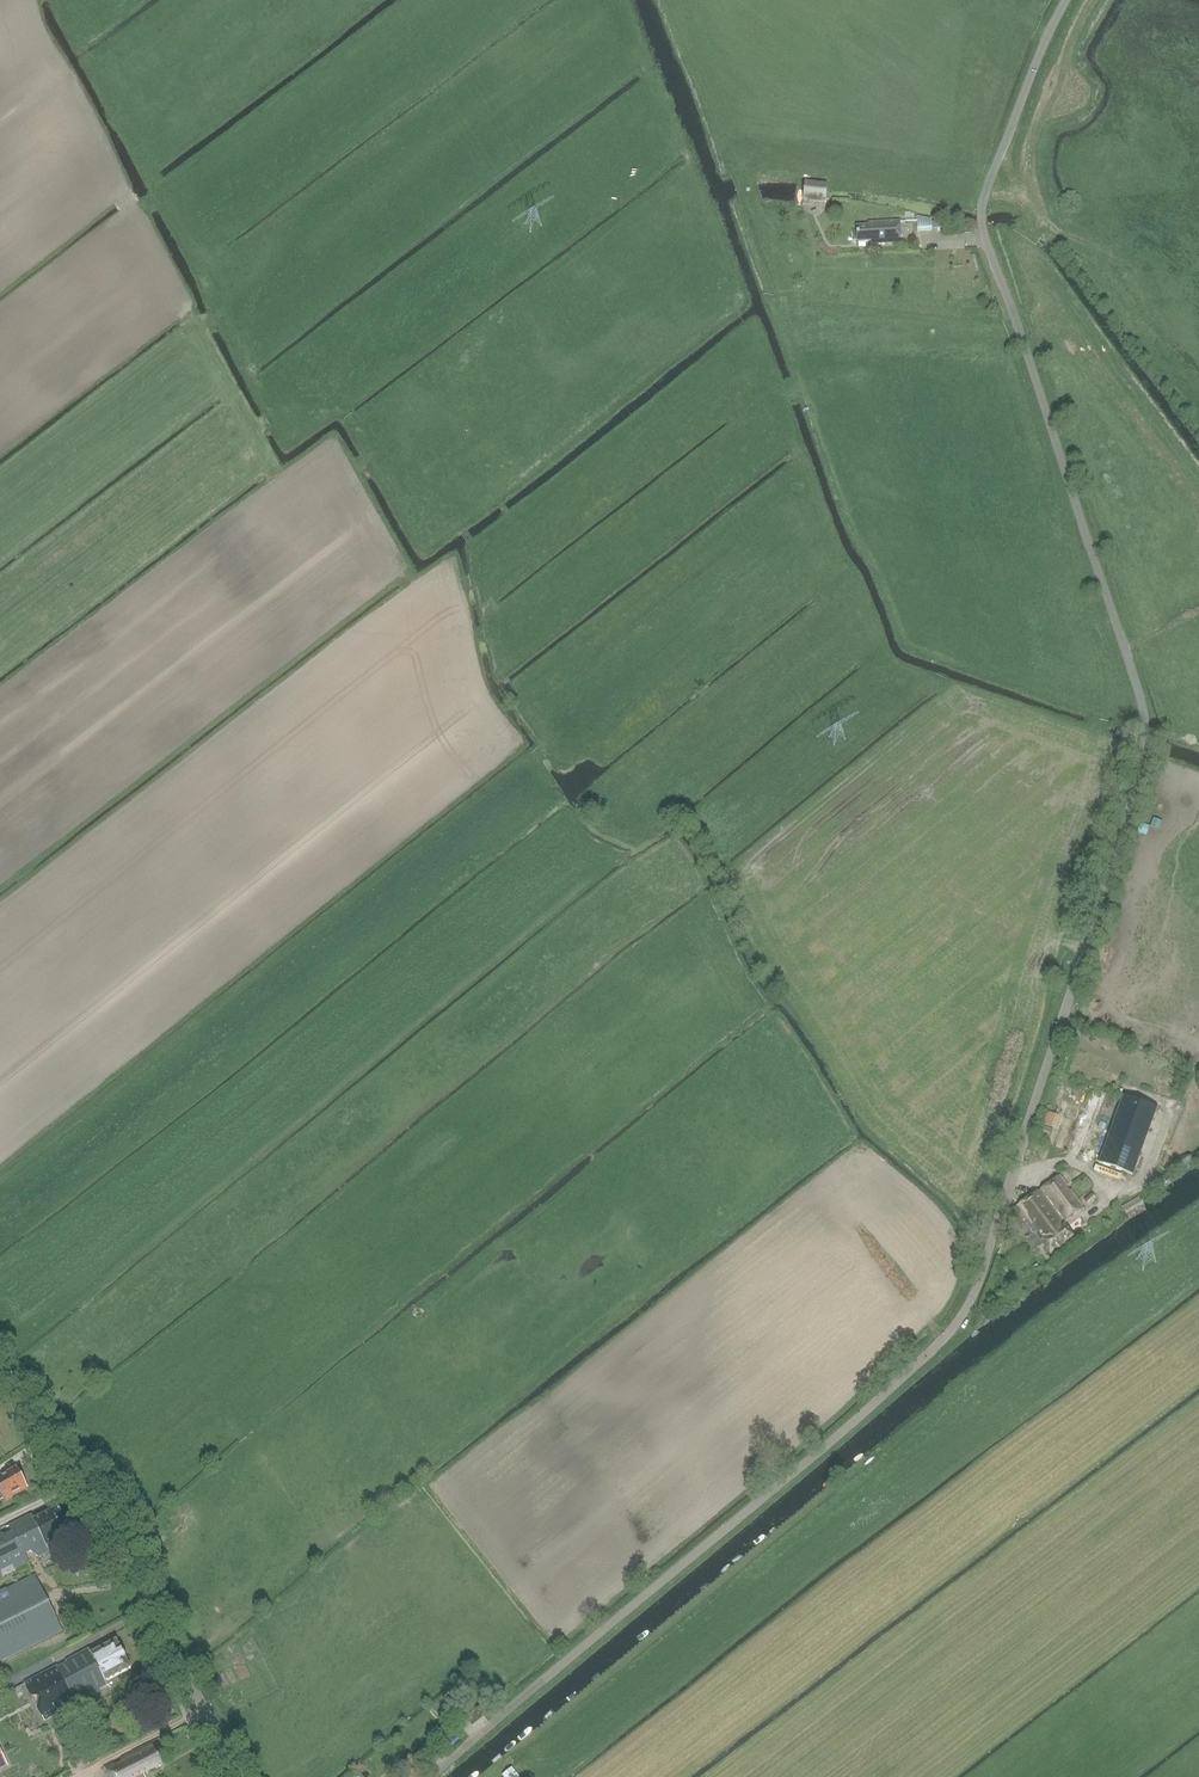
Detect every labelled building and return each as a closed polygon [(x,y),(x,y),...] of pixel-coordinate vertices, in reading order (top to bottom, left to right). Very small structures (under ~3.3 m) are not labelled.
[(827,185),(805,183),(803,202),(826,204),(827,191),(827,189),(827,185)] [(933,219),(919,216),(920,229),(944,228),(944,222),(934,222),(933,219)] [(870,225),(870,227),(858,228),(858,241),(876,241),(876,243),(901,242),(900,223),(870,225)] [(206,291),(215,286),(208,272),(199,277),(206,291)] [(1118,1083),(1121,1073),(1093,1066),(1091,1076),(1118,1083)] [(1123,1094),(1099,1164),(1133,1175),(1157,1106),(1123,1094)] [(1100,1123),(1098,1128),(1104,1131),(1107,1125),(1100,1123)] [(1041,1126),(1038,1136),(1050,1140),(1053,1130),(1041,1126)] [(1025,1236),(1033,1248),(1041,1243),(1051,1256),(1075,1238),(1066,1226),(1086,1211),(1061,1176),(1014,1211),(1030,1233),(1025,1236)] [(1091,1194),(1084,1201),(1089,1207),(1097,1200),(1091,1194)] [(1123,1209),(1130,1223),(1148,1214),(1140,1199),(1123,1209)] [(1012,1237),(1016,1224),(1008,1222),(1005,1235),(1012,1237)] [(4,1499),(5,1502),(28,1489),(16,1469),(0,1478),(0,1502),(4,1499)] [(3,1576),(1,1572),(13,1566),(15,1570),(28,1563),(30,1562),(26,1556),(31,1553),(39,1558),(50,1552),(47,1547),(70,1535),(57,1509),(34,1521),(31,1515),(9,1526),(14,1535),(8,1538),(0,1533),(0,1577),(3,1576)] [(63,1632),(34,1576),(0,1593),(0,1664),(63,1632)] [(88,1650),(57,1667),(77,1704),(108,1687),(105,1683),(131,1669),(116,1642),(91,1655),(88,1650)] [(45,1721),(77,1704),(57,1667),(25,1684),(45,1721)] [(478,1710),(466,1719),(473,1727),(484,1717),(478,1710)] [(104,1768),(109,1776),(145,1776),(144,1775),(164,1765),(160,1758),(166,1755),(159,1741),(104,1768)] [(512,1768),(502,1776),(504,1776),(519,1776),(512,1768)]
